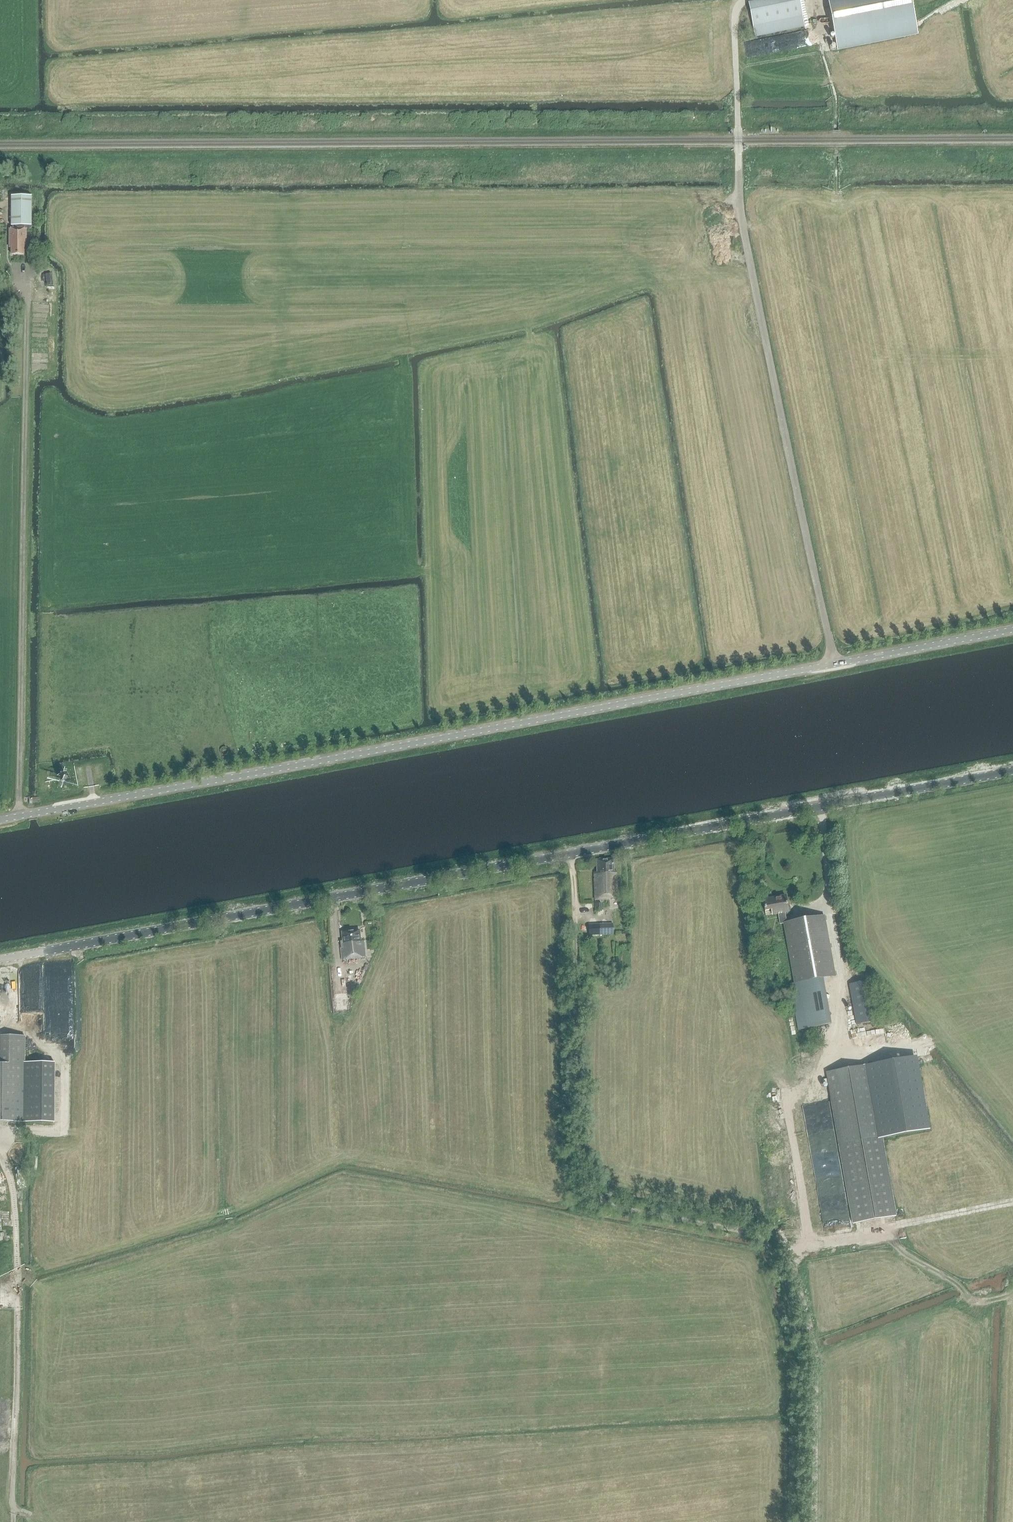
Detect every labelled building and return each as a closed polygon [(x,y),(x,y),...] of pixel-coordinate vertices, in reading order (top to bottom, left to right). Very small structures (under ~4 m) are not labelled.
[(754,37),(804,26),(799,0),(762,0),(747,3),(754,37)] [(837,51),(918,35),(911,0),(827,0),(837,51)] [(746,57),(754,57),(753,41),(746,42),(746,57)] [(12,226),(12,229),(9,229),(9,247),(11,247),(11,255),(23,255),(23,245),(25,245),(25,229),(31,229),(31,196),(10,196),(11,226),(12,226)] [(70,780),(70,779),(69,776),(69,775),(68,775),(65,773),(65,772),(64,773),(61,773),(60,774),(58,777),(58,778),(58,782),(59,782),(62,784),(62,785),(63,785),(67,784),(67,783),(69,780),(70,780)] [(614,898),(617,898),(616,873),(612,873),(613,859),(596,860),(597,872),(593,872),(594,900),(614,900),(614,898)] [(793,983),(789,984),(797,1031),(830,1025),(822,978),(835,976),(824,916),(786,922),(785,913),(788,912),(785,895),(762,899),(765,916),(777,914),(779,924),(783,924),(793,983)] [(612,923),(599,923),(599,934),(613,934),(612,923)] [(342,961),(365,958),(363,941),(360,942),(359,931),(341,933),(343,941),(339,942),(342,961)] [(345,978),(331,979),(335,1010),(348,1009),(345,978)] [(876,1021),(869,981),(849,984),(855,1025),(876,1021)] [(0,1064),(0,1122),(23,1122),(53,1122),(54,1063),(24,1063),(24,1036),(1,1036),(1,1064),(0,1064)] [(914,1057),(826,1074),(854,1225),(897,1218),(882,1139),(927,1130),(914,1057)]
